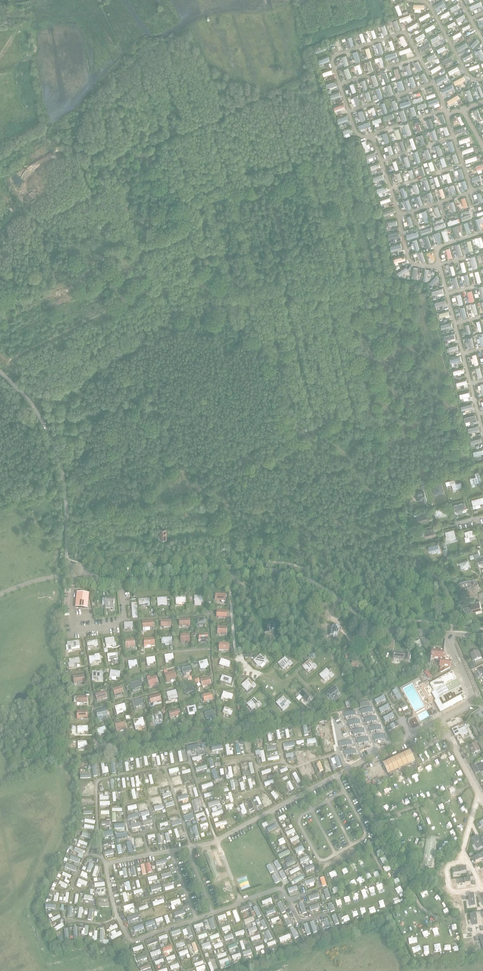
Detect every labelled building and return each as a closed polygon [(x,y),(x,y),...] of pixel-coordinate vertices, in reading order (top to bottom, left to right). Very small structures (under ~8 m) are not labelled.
[(471,10),(482,5),(480,1),(469,6),(471,10)] [(420,21),(430,16),(428,12),(419,18),(420,21)] [(407,45),(402,36),(399,38),(404,47),(407,45)] [(477,39),(470,46),(473,48),(480,41),(477,39)] [(444,64),(453,59),(451,55),(442,60),(444,64)] [(432,73),(441,68),(439,65),(431,70),(432,73)] [(450,74),(459,69),(457,66),(448,71),(450,74)] [(428,81),(424,73),(420,75),(425,83),(428,81)] [(456,85),(465,79),(463,76),(454,81),(456,85)] [(457,95),(447,101),(449,104),(459,98),(457,95)] [(359,130),(370,126),(369,122),(357,125),(359,130)] [(422,134),(419,136),(416,137),(417,140),(420,139),(422,145),(425,144),(422,134)] [(451,182),(449,173),(445,174),(442,175),(443,180),(446,179),(448,183),(451,182)] [(407,266),(398,272),(400,275),(409,269),(407,266)] [(432,286),(440,277),(436,275),(429,283),(432,286)] [(470,479),(472,486),(474,485),(474,484),(480,482),(478,476),(470,479)] [(460,482),(456,483),(455,479),(449,481),(450,485),(452,485),(454,491),(456,491),(456,489),(462,487),(460,482)] [(435,496),(438,495),(437,493),(444,492),(441,482),(435,484),(437,488),(433,489),(435,494),(435,496)] [(424,502),(426,501),(424,492),(415,494),(417,500),(423,498),(424,502)] [(471,500),(473,507),(476,507),(475,505),(482,503),(480,498),(471,500)] [(453,505),(455,511),(466,508),(465,502),(453,505)] [(435,510),(436,515),(448,512),(446,507),(435,510)] [(420,514),(417,514),(416,513),(414,514),(414,516),(417,516),(419,523),(427,521),(425,513),(420,515),(420,514)] [(456,537),(455,535),(454,530),(445,532),(446,537),(445,537),(446,540),(449,540),(449,539),(456,537)] [(464,532),(466,540),(469,539),(468,537),(474,536),(473,530),(464,532)] [(480,557),(479,552),(474,553),(476,561),(478,560),(478,563),(482,562),(482,556),(480,557)] [(459,563),(461,570),(463,569),(463,568),(469,566),(468,560),(459,563)] [(477,591),(479,590),(476,578),(467,581),(467,580),(459,583),(460,589),(466,587),(469,596),(464,597),(465,599),(461,600),(461,601),(458,602),(459,605),(466,603),(466,602),(470,601),(469,599),(478,597),(477,593),(478,593),(477,591)] [(62,603),(69,604),(71,592),(64,591),(62,603)] [(77,595),(76,607),(86,608),(88,608),(89,593),(77,592),(77,595)] [(158,606),(160,606),(160,603),(165,603),(165,598),(157,598),(157,604),(158,606)] [(105,608),(114,608),(114,599),(102,599),(102,605),(105,605),(105,608)] [(473,611),(481,609),(479,601),(471,604),(471,607),(466,608),(467,612),(473,611)] [(278,639),(282,639),(282,627),(278,626),(278,625),(274,625),(274,628),(272,628),(272,627),(268,627),(268,633),(272,633),(272,632),(274,632),(278,632),(278,639)] [(337,637),(339,627),(332,625),(329,635),(337,637)] [(116,642),(114,643),(113,637),(105,639),(106,644),(106,646),(112,645),(113,647),(116,646),(116,642)] [(67,642),(68,651),(72,651),(71,648),(75,647),(75,646),(79,646),(78,640),(67,642)] [(90,649),(90,647),(94,647),(94,646),(98,645),(97,640),(86,642),(87,647),(88,649),(90,649)] [(128,646),(132,646),(132,645),(134,645),(134,640),(125,640),(125,645),(126,645),(126,649),(129,648),(128,646)] [(441,667),(440,673),(449,668),(449,664),(450,658),(447,654),(442,653),(443,649),(432,648),(432,651),(431,658),(440,660),(439,666),(441,667)] [(474,660),(481,658),(478,651),(470,654),(472,656),(473,656),(474,660)] [(406,653),(406,654),(394,652),(393,658),(403,659),(405,659),(405,660),(409,660),(410,660),(411,654),(406,653)] [(166,664),(168,663),(168,660),(173,659),(172,653),(164,655),(165,660),(166,664)] [(88,657),(89,664),(92,663),(91,662),(98,661),(100,660),(100,654),(94,654),(95,656),(88,657)] [(264,658),(264,659),(259,655),(253,661),(258,667),(263,662),(265,664),(267,661),(264,658)] [(147,667),(150,666),(149,663),(155,662),(154,657),(145,658),(146,664),(147,664),(147,667)] [(289,661),(288,661),(284,657),(277,663),(282,670),(288,665),(289,666),(292,663),(289,661)] [(68,663),(69,668),(74,667),(74,665),(78,664),(78,663),(80,663),(79,658),(69,659),(69,663),(68,663)] [(219,664),(229,667),(230,662),(220,659),(219,664)] [(129,670),(132,669),(131,666),(137,665),(136,660),(127,661),(128,667),(129,667),(129,670)] [(314,664),(313,664),(308,660),(302,666),(307,672),(312,668),(314,669),(316,666),(314,664)] [(186,673),(191,671),(189,666),(184,668),(184,666),(181,667),(182,669),(181,669),(183,674),(184,677),(187,676),(186,673)] [(331,672),(330,673),(326,668),(319,674),(324,680),(330,676),(331,677),(334,675),(331,672)] [(460,686),(458,687),(454,679),(456,678),(452,671),(429,683),(434,691),(445,685),(449,692),(438,698),(438,699),(436,700),(435,703),(437,705),(439,706),(441,705),(442,706),(464,693),(460,686)] [(222,681),(230,684),(232,678),(221,675),(219,681),(222,682),(222,681)] [(253,683),(252,684),(248,679),(241,685),(246,691),(251,687),(253,688),(255,686),(253,683)] [(130,684),(132,690),(134,689),(134,688),(141,686),(140,681),(130,684)] [(337,691),(336,692),(332,687),(325,693),(330,699),(336,695),(337,696),(339,694),(337,691)] [(175,698),(178,698),(176,690),(166,692),(167,698),(168,697),(169,701),(175,699),(175,698)] [(311,697),(304,690),(299,694),(306,701),(311,697)] [(221,697),(231,700),(233,695),(223,692),(221,697)] [(149,697),(151,703),(153,702),(152,702),(159,700),(157,695),(149,697)] [(287,700),(286,701),(281,696),(274,703),(280,710),(286,704),(287,706),(290,703),(287,700)] [(258,702),(257,703),(253,697),(245,703),(251,710),(257,706),(258,707),(261,705),(258,702)] [(119,713),(119,714),(123,712),(123,711),(126,710),(124,703),(114,706),(117,714),(119,713)] [(222,713),(230,716),(232,710),(224,707),(222,713)] [(101,717),(107,715),(106,709),(96,712),(98,720),(102,719),(101,717)] [(204,713),(206,719),(214,717),(212,711),(204,713)] [(151,716),(152,721),(163,718),(161,712),(158,713),(158,714),(151,716)] [(137,728),(145,726),(143,718),(133,720),(134,725),(136,725),(137,728)] [(101,736),(100,734),(104,733),(104,732),(106,732),(104,725),(102,726),(102,727),(96,729),(98,734),(99,737),(101,736)] [(465,737),(463,734),(467,733),(464,727),(455,732),(456,735),(457,734),(457,735),(460,733),(462,739),(465,737)] [(262,744),(261,735),(254,736),(255,739),(259,739),(259,744),(262,744)] [(476,743),(471,746),(470,743),(463,747),(464,750),(469,747),(470,749),(471,749),(474,753),(480,750),(476,743)] [(410,750),(382,763),(388,774),(415,761),(410,750)] [(297,783),(301,781),(295,772),(292,774),(297,783)] [(294,789),(290,781),(287,783),(285,784),(289,792),(294,789)] [(271,800),(263,793),(261,795),(268,802),(271,800)] [(148,814),(148,811),(141,813),(141,815),(139,816),(140,819),(143,819),(142,816),(143,815),(144,816),(145,816),(144,815),(148,814)] [(432,866),(436,837),(426,836),(422,865),(425,865),(425,869),(428,869),(429,866),(432,866)] [(219,877),(209,852),(204,854),(214,879),(219,877)] [(111,932),(109,934),(109,938),(109,941),(111,940),(112,940),(122,934),(120,931),(112,936),(111,932)]
